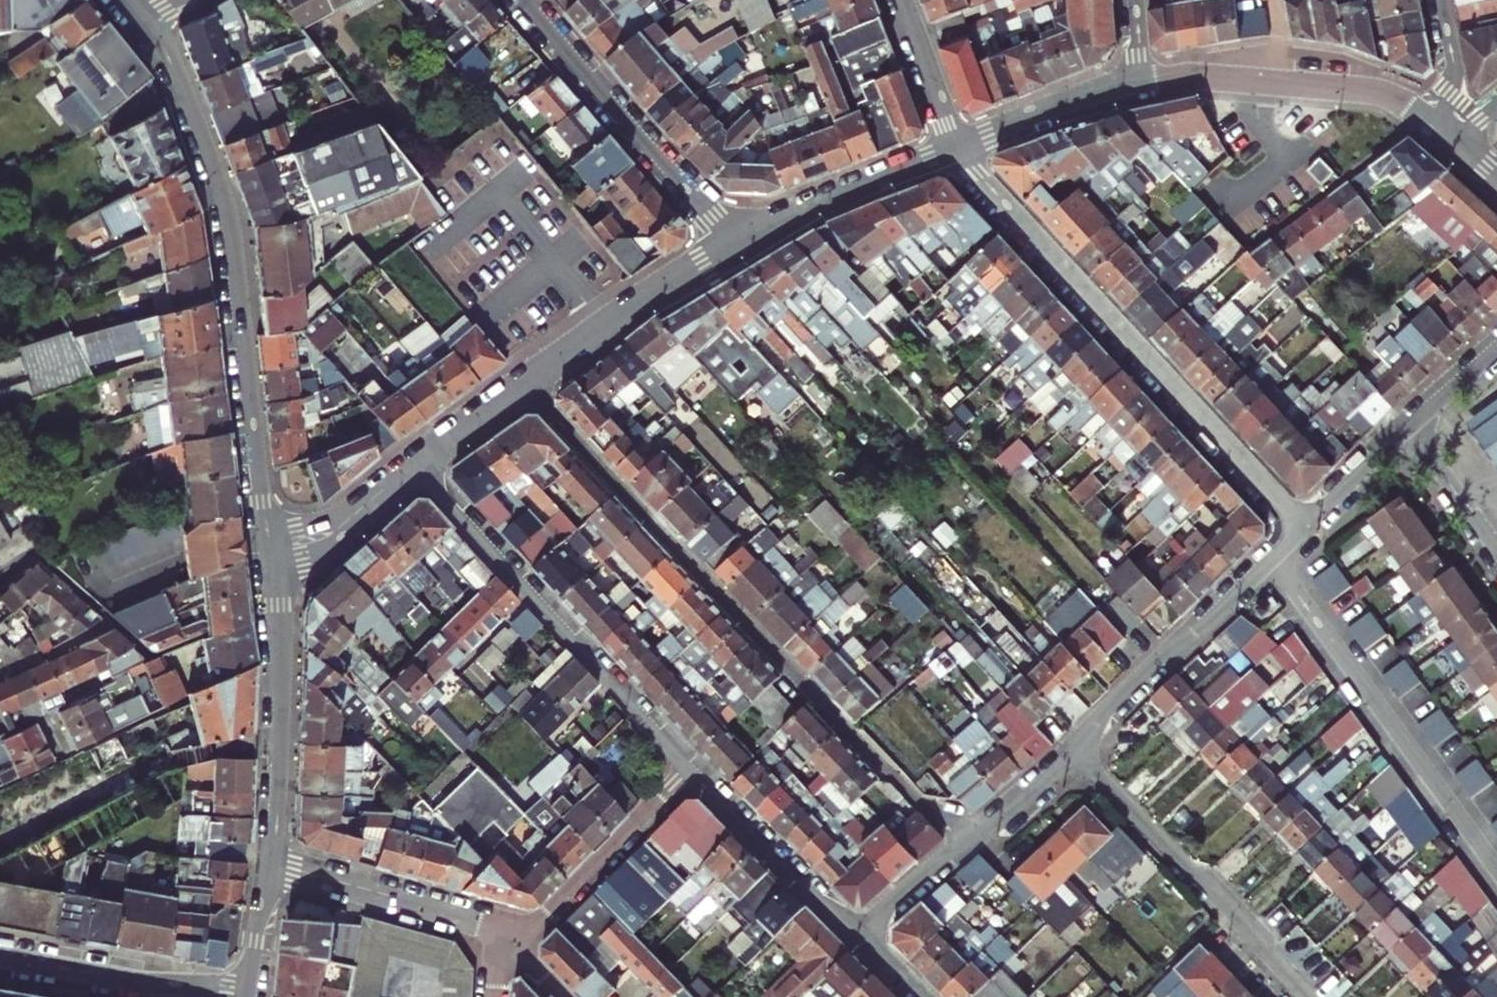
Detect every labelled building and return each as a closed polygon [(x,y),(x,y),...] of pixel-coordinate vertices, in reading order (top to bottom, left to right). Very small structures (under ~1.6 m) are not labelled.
[(44,22),(82,0),(0,0),(0,31),(39,25),(44,22)] [(43,58),(54,50),(60,58),(104,22),(86,0),(82,0),(44,22),(53,33),(46,38),(45,37),(42,37),(9,61),(19,75),(43,58)] [(191,59),(228,46),(226,40),(243,34),(230,0),(224,0),(214,7),(215,11),(179,28),(191,59)] [(305,22),(348,0),(287,0),(305,22)] [(426,20),(435,10),(444,0),(409,0),(426,20)] [(484,35),(511,12),(500,0),(487,0),(468,17),(453,31),(444,40),(458,56),(484,35)] [(468,17),(487,0),(453,0),(468,17)] [(566,12),(580,0),(556,0),(566,12)] [(639,0),(580,0),(566,12),(587,36),(613,14),(639,0)] [(607,60),(635,37),(659,23),(651,10),(657,7),(654,0),(639,0),(613,14),(587,36),(607,60)] [(752,31),(774,15),(773,11),(770,5),(768,0),(738,0),(752,31)] [(770,5),(773,11),(789,5),(787,0),(784,0),(770,5)] [(793,11),(810,4),(808,0),(803,0),(791,5),(793,11)] [(836,11),(864,0),(832,0),(836,11)] [(844,32),(882,17),(876,0),(864,0),(836,11),(844,32)] [(973,0),(942,0),(932,4),(939,23),(969,12),(976,9),(973,0)] [(993,4),(1003,0),(973,0),(976,9),(986,6),(993,4)] [(1027,95),(1053,84),(1021,0),(1003,0),(993,4),(1027,95)] [(1060,42),(1051,46),(1038,13),(1060,4),(1059,0),(1021,0),(1053,84),(1073,77),(1060,42)] [(1078,17),(1079,27),(1094,68),(1113,60),(1124,46),(1120,0),(1077,0),(1078,17)] [(1188,50),(1182,0),(1156,0),(1160,46),(1168,53),(1188,50)] [(1188,50),(1207,46),(1202,0),(1182,0),(1188,50)] [(1226,42),(1221,0),(1202,0),(1207,46),(1226,42)] [(1226,42),(1247,38),(1244,11),(1243,0),(1221,0),(1226,42)] [(1318,0),(1292,0),(1299,38),(1326,41),(1318,0)] [(1326,41),(1351,44),(1342,0),(1318,0),(1326,41)] [(1351,44),(1384,57),(1383,50),(1377,22),(1373,1),(1363,3),(1363,0),(1342,0),(1351,44)] [(1373,1),(1377,22),(1390,19),(1428,11),(1426,0),(1372,0),(1373,1)] [(1481,85),(1490,90),(1496,84),(1496,0),(1463,0),(1481,85)] [(994,27),(977,33),(1003,105),(1027,95),(993,4),(986,6),(994,27)] [(1270,7),(1244,11),(1247,38),(1274,35),(1270,7)] [(453,31),(435,10),(426,20),(444,40),(453,31)] [(836,11),(819,18),(824,31),(827,39),(844,32),(836,11)] [(1428,11),(1390,19),(1394,40),(1432,33),(1428,11)] [(1003,105),(977,33),(969,12),(939,23),(970,110),(980,114),(1003,105)] [(853,55),(843,59),(861,105),(880,152),(904,142),(866,50),(891,40),(882,17),(844,32),(853,55)] [(1067,40),(1060,42),(1073,77),(1094,68),(1079,27),(1078,17),(1061,23),(1067,40)] [(54,50),(43,58),(45,62),(52,65),(56,63),(104,120),(155,93),(150,78),(104,22),(60,58),(54,50)] [(635,37),(607,60),(638,95),(695,53),(705,66),(729,48),(742,39),(734,26),(701,44),(686,25),(671,37),(659,23),(635,37)] [(824,31),(804,39),(807,46),(827,39),(824,31)] [(1432,33),(1394,40),(1399,63),(1432,76),(1440,68),(1432,33)] [(226,40),(228,46),(191,59),(199,79),(251,62),(245,44),(247,43),(243,34),(226,40)] [(471,71),(497,51),(484,35),(458,56),(471,71)] [(924,128),(891,40),(866,50),(904,142),(920,136),(924,128)] [(199,79),(210,111),(261,94),(252,69),(257,68),(259,72),(284,64),(283,59),(315,49),(310,41),(251,62),(199,79)] [(729,48),(705,66),(649,108),(662,122),(719,79),(714,72),(735,57),(729,48)] [(1392,53),(1383,50),(1384,57),(1393,61),(1392,53)] [(532,91),(497,51),(471,71),(506,113),(532,91)] [(695,53),(638,95),(649,108),(705,66),(695,53)] [(678,140),(732,96),(725,86),(746,71),(740,64),(719,79),(662,122),(678,140)] [(559,67),(532,91),(559,122),(586,98),(559,67)] [(750,92),(753,99),(772,91),(769,83),(750,92)] [(795,86),(807,114),(829,171),(854,162),(835,115),(826,92),(808,99),(802,84),(795,86)] [(210,111),(222,144),(298,118),(314,113),(309,99),(275,111),(269,92),(261,94),(210,111)] [(182,163),(155,93),(104,120),(95,125),(112,156),(110,157),(108,162),(112,170),(117,172),(119,171),(130,191),(182,163)] [(693,154),(724,128),(727,126),(720,117),(741,99),(736,93),(732,96),(678,140),(693,154)] [(1206,93),(1173,100),(1191,132),(1210,129),(1215,138),(1229,134),(1206,93)] [(779,109),(807,180),(829,171),(807,114),(791,121),(781,94),(774,97),(779,109)] [(586,98),(559,122),(583,151),(611,127),(586,98)] [(1173,100),(1128,110),(1185,172),(1198,185),(1217,169),(1198,142),(1191,132),(1173,100)] [(861,105),(835,115),(854,162),(880,152),(861,105)] [(788,187),(807,180),(779,109),(760,117),(757,110),(753,113),(766,129),(765,130),(780,166),(788,187)] [(1128,110),(1100,119),(1138,159),(1146,150),(1175,181),(1185,172),(1128,110)] [(331,123),(336,136),(374,122),(364,111),(331,123)] [(712,174),(740,150),(765,130),(766,129),(753,113),(729,133),(724,128),(693,154),(712,174)] [(222,144),(232,171),(290,151),(291,152),(333,137),(328,124),(304,133),(298,118),(222,144)] [(1138,159),(1100,119),(1072,128),(1102,160),(1141,201),(1143,199),(1151,208),(1159,216),(1176,235),(1191,221),(1181,211),(1141,167),(1138,159)] [(459,147),(486,178),(518,151),(492,120),(459,147)] [(374,122),(336,136),(333,137),(291,152),(290,151),(232,171),(243,200),(393,147),(374,122)] [(637,157),(611,127),(583,151),(574,158),(594,180),(576,196),(582,204),(600,188),(609,181),(637,157)] [(1072,128),(1047,137),(1085,177),(1108,202),(1118,192),(1095,167),(1102,160),(1072,128)] [(1198,142),(1215,138),(1210,129),(1191,132),(1198,142)] [(1417,133),(1364,173),(1385,200),(1420,174),(1433,185),(1458,167),(1417,133)] [(1085,177),(1047,137),(1026,144),(1067,187),(1073,182),(1076,186),(1085,177)] [(1067,187),(1026,144),(1005,151),(1004,161),(1087,251),(1119,222),(1123,218),(1115,210),(1108,202),(1085,177),(1076,186),(1073,182),(1067,187)] [(393,147),(243,200),(253,227),(288,222),(303,217),(313,213),(324,209),(327,216),(393,187),(417,177),(393,147)] [(744,155),(740,150),(712,174),(730,192),(770,194),(788,187),(780,166),(747,164),(744,155)] [(1342,166),(1327,152),(1314,166),(1329,180),(1342,166)] [(637,157),(609,181),(631,206),(658,183),(637,157)] [(552,159),(548,163),(552,167),(556,164),(552,159)] [(141,223),(147,234),(199,211),(182,163),(130,191),(87,214),(93,228),(122,213),(129,229),(141,223)] [(1480,188),(1458,167),(1433,185),(1424,191),(1429,197),(1441,208),(1438,212),(1444,220),(1449,216),(1458,209),(1465,204),(1480,188)] [(417,177),(393,187),(424,226),(444,210),(417,177)] [(1357,178),(1337,192),(1358,220),(1368,212),(1382,232),(1393,224),(1357,178)] [(940,179),(921,186),(948,218),(949,217),(961,231),(959,233),(965,251),(974,242),(976,244),(993,229),(971,205),(972,205),(969,202),(968,203),(948,180),(940,179)] [(658,183),(631,206),(652,231),(680,208),(658,183)] [(921,186),(901,194),(943,241),(957,257),(965,251),(959,233),(961,231),(949,217),(948,218),(921,186)] [(603,192),(600,188),(582,204),(585,207),(603,192)] [(1482,248),(1484,251),(1496,240),(1496,203),(1480,188),(1465,204),(1458,209),(1462,213),(1455,221),(1461,226),(1460,231),(1471,241),(1474,240),(1482,248)] [(1181,211),(1191,221),(1213,201),(1203,191),(1181,211)] [(1337,192),(1318,207),(1339,234),(1358,220),(1337,192)] [(901,194),(881,202),(927,255),(943,241),(901,194)] [(1429,197),(1393,224),(1382,232),(1374,238),(1391,260),(1444,220),(1438,212),(1441,208),(1429,197)] [(927,255),(881,202),(852,213),(867,230),(879,218),(899,239),(892,246),(919,275),(910,283),(926,300),(936,291),(920,274),(933,262),(927,255)] [(1121,203),(1115,210),(1123,218),(1130,212),(1121,203)] [(1318,207),(1299,221),(1320,249),(1339,234),(1318,207)] [(680,208),(652,231),(631,232),(617,245),(636,271),(689,233),(689,219),(680,208)] [(1087,251),(1102,268),(1144,229),(1159,216),(1151,208),(1127,231),(1119,222),(1087,251)] [(324,209),(313,213),(316,221),(327,217),(327,216),(324,209)] [(1462,213),(1458,209),(1449,216),(1455,221),(1462,213)] [(199,211),(147,234),(115,248),(117,254),(123,252),(125,255),(158,241),(163,272),(206,256),(199,211)] [(631,232),(614,211),(598,223),(617,245),(631,232)] [(867,230),(852,213),(829,223),(852,249),(865,263),(910,314),(926,300),(910,283),(919,275),(892,246),(899,239),(879,218),(867,230)] [(1159,216),(1144,229),(1161,247),(1175,235),(1176,235),(1159,216)] [(288,222),(253,227),(259,294),(300,291),(299,285),(313,274),(303,217),(288,222)] [(1188,272),(1218,245),(1221,249),(1215,255),(1230,271),(1243,258),(1255,247),(1229,218),(1185,259),(1136,304),(1162,333),(1205,293),(1191,277),(1192,276),(1188,272)] [(1320,249),(1299,221),(1280,235),(1301,263),(1310,274),(1315,282),(1335,268),(1329,260),(1320,249)] [(850,276),(857,271),(844,256),(852,249),(829,223),(796,243),(866,319),(878,308),(850,276)] [(971,282),(1015,242),(1002,228),(943,280),(950,288),(960,279),(962,280),(966,276),(971,282)] [(1102,268),(1119,286),(1161,247),(1144,229),(1102,268)] [(1161,247),(1119,286),(1136,304),(1185,259),(1173,247),(1179,241),(1175,235),(1161,247)] [(1280,235),(1259,251),(1273,265),(1284,277),(1301,263),(1280,235)] [(355,239),(331,259),(353,285),(377,265),(355,239)] [(1484,251),(1496,265),(1496,240),(1484,251)] [(1329,260),(1335,268),(1354,254),(1344,241),(1340,244),(1344,248),(1329,260)] [(983,296),(1027,256),(1015,242),(971,282),(963,288),(968,294),(975,288),(983,296)] [(796,243),(774,256),(805,290),(809,286),(847,328),(857,319),(871,334),(876,330),(866,319),(796,243)] [(1188,272),(1192,276),(1215,255),(1221,249),(1218,245),(1188,272)] [(1255,247),(1243,258),(1259,277),(1273,265),(1259,251),(1255,247)] [(1496,299),(1496,265),(1484,251),(1482,248),(1465,265),(1476,277),(1496,299)] [(865,263),(852,249),(844,256),(857,271),(865,263)] [(206,256),(163,272),(101,296),(107,312),(127,305),(125,298),(165,283),(168,308),(213,299),(206,256)] [(853,341),(805,290),(774,256),(752,270),(822,346),(831,337),(843,350),(853,341)] [(1028,256),(1027,256),(983,296),(976,303),(968,310),(973,315),(981,307),(989,316),(1039,269),(1028,256)] [(1052,283),(1039,269),(989,316),(993,320),(1000,314),(1009,323),(1052,283)] [(822,346),(752,270),(731,283),(800,358),(810,349),(826,366),(834,358),(822,346)] [(1293,287),(1300,294),(1315,282),(1310,274),(1293,287)] [(1413,292),(1429,311),(1450,293),(1434,274),(1413,292)] [(1487,323),(1496,314),(1496,299),(1476,277),(1459,293),(1487,323)] [(800,358),(731,283),(709,296),(755,345),(764,337),(806,382),(815,374),(800,358)] [(1009,353),(1066,299),(1052,283),(1009,323),(992,340),(1006,355),(1009,353)] [(1162,333),(1179,351),(1230,304),(1225,299),(1220,304),(1212,294),(1217,290),(1213,286),(1205,293),(1162,333)] [(300,291),(259,294),(263,333),(300,328),(302,326),(300,291)] [(1179,351),(1195,369),(1246,323),(1237,314),(1252,300),(1244,291),(1230,304),(1179,351)] [(1470,339),(1487,323),(1459,293),(1442,309),(1470,339)] [(709,296),(666,322),(692,351),(717,377),(738,358),(764,386),(780,372),(755,345),(709,296)] [(961,317),(968,310),(976,303),(972,298),(956,312),(961,317)] [(0,364),(0,407),(118,369),(113,351),(143,346),(146,359),(162,353),(218,344),(213,299),(168,308),(75,338),(70,329),(0,364)] [(1081,314),(1066,299),(1009,353),(1014,359),(1023,351),(1032,360),(1081,314)] [(1401,299),(1383,316),(1390,323),(1408,307),(1401,299)] [(300,328),(320,350),(346,329),(326,307),(302,326),(300,328)] [(1442,309),(1425,325),(1453,355),(1470,339),(1442,309)] [(425,343),(412,354),(451,398),(477,379),(439,336),(416,310),(408,316),(414,324),(410,327),(425,343)] [(939,337),(952,325),(939,310),(931,318),(940,328),(935,332),(939,337)] [(1246,323),(1195,369),(1210,384),(1241,355),(1274,325),(1259,310),(1246,323)] [(439,336),(477,379),(503,360),(504,360),(464,314),(439,336)] [(1096,331),(1081,314),(1032,360),(1024,367),(1039,384),(1050,374),(1096,331)] [(682,360),(692,351),(666,322),(659,315),(629,340),(653,367),(674,350),(682,360)] [(989,325),(985,320),(973,331),(977,336),(989,325)] [(1404,337),(1436,371),(1453,355),(1425,325),(1421,321),(1404,337)] [(262,367),(297,363),(294,344),(306,342),(309,362),(317,361),(323,355),(320,350),(300,328),(263,333),(258,333),(262,367)] [(1111,348),(1096,331),(1050,374),(1054,379),(1057,375),(1061,379),(1053,386),(1060,394),(1065,390),(1111,348)] [(1360,359),(1378,342),(1367,331),(1349,347),(1360,359)] [(1382,347),(1400,366),(1420,386),(1436,371),(1404,337),(1399,332),(1382,347)] [(660,374),(653,367),(629,340),(611,354),(653,399),(665,413),(668,415),(678,406),(659,385),(665,380),(660,374)] [(218,344),(162,353),(166,386),(129,390),(131,405),(121,409),(123,416),(144,409),(166,400),(224,390),(218,344)] [(1241,355),(1210,384),(1224,400),(1257,370),(1274,354),(1266,345),(1247,363),(1241,355)] [(423,418),(397,388),(389,396),(372,378),(367,382),(337,348),(326,357),(345,380),(379,417),(387,426),(396,437),(423,418)] [(1126,364),(1111,348),(1065,390),(1069,393),(1071,391),(1079,399),(1071,406),(1066,400),(1050,415),(1060,425),(1071,415),(1126,364)] [(396,368),(386,376),(397,388),(423,418),(451,398),(412,354),(396,368)] [(653,399),(611,354),(594,368),(618,394),(636,413),(653,399)] [(848,365),(863,377),(872,366),(857,354),(848,365)] [(323,355),(317,361),(327,387),(345,380),(326,357),(323,355)] [(376,365),(386,376),(396,368),(386,357),(376,365)] [(262,367),(267,402),(301,397),(297,363),(262,367)] [(1224,400),(1241,419),(1282,380),(1292,371),(1283,363),(1266,379),(1257,370),(1224,400)] [(1144,384),(1126,364),(1071,415),(1079,423),(1100,404),(1111,415),(1144,384)] [(670,365),(660,374),(665,380),(692,409),(702,399),(670,365)] [(1402,403),(1420,386),(1400,366),(1382,382),(1402,403)] [(618,394),(594,368),(577,381),(602,407),(618,394)] [(1275,455),(1291,472),(1342,426),(1355,414),(1367,402),(1384,421),(1402,403),(1382,382),(1369,368),(1347,389),(1275,455)] [(991,384),(984,376),(957,401),(964,409),(991,384)] [(1282,380),(1241,419),(1259,437),(1312,388),(1304,379),(1292,390),(1282,380)] [(560,406),(604,453),(626,432),(625,432),(630,427),(625,422),(620,427),(609,414),(602,407),(577,381),(562,394),(560,406)] [(1275,455),(1347,389),(1339,381),(1324,395),(1315,385),(1312,388),(1259,437),(1275,455)] [(1158,399),(1144,384),(1111,415),(1098,428),(1109,439),(1101,445),(1108,453),(1114,446),(1128,433),(1125,430),(1158,399)] [(166,400),(144,409),(150,453),(166,447),(180,441),(182,440),(229,430),(224,390),(166,400)] [(267,402),(270,429),(304,424),(318,419),(316,408),(320,408),(316,391),(301,397),(267,402)] [(737,400),(758,423),(767,414),(747,392),(737,400)] [(665,413),(653,399),(636,413),(629,419),(625,422),(630,427),(650,408),(659,418),(665,413)] [(1172,415),(1158,399),(1125,430),(1128,433),(1114,446),(1127,459),(1172,415)] [(1367,402),(1355,414),(1372,432),(1384,421),(1367,402)] [(1496,451),(1496,403),(1474,419),(1496,451)] [(617,407),(609,414),(620,427),(625,422),(629,419),(617,407)] [(563,472),(585,455),(543,409),(531,408),(520,416),(552,452),(561,462),(555,467),(561,473),(563,472)] [(1143,474),(1188,432),(1172,415),(1127,459),(1111,474),(1115,479),(1132,463),(1143,474)] [(552,452),(520,416),(499,431),(547,484),(561,473),(555,467),(551,470),(542,461),(552,452)] [(387,426),(379,417),(367,427),(372,432),(387,426)] [(604,453),(618,467),(650,438),(663,426),(655,417),(632,439),(626,432),(604,453)] [(308,455),(304,424),(270,429),(275,464),(306,455),(308,455)] [(329,447),(340,487),(396,437),(387,426),(372,432),(329,447)] [(632,482),(665,452),(684,433),(678,426),(657,445),(650,438),(618,467),(632,482)] [(1342,426),(1291,472),(1305,487),(1316,488),(1356,448),(1348,439),(1351,435),(1342,426)] [(182,440),(180,441),(184,478),(234,473),(229,430),(182,440)] [(547,484),(499,431),(480,445),(521,489),(530,481),(548,501),(556,494),(547,484)] [(998,453),(1011,467),(1034,445),(1021,431),(998,453)] [(1202,447),(1188,432),(1143,474),(1157,489),(1202,447)] [(1058,447),(1048,436),(1036,447),(1044,455),(1049,451),(1051,453),(1058,447)] [(180,441),(166,447),(170,479),(184,478),(180,441)] [(458,471),(537,560),(564,537),(570,531),(580,523),(581,522),(565,504),(548,519),(521,489),(480,445),(458,461),(458,471)] [(340,487),(329,447),(308,455),(306,455),(322,502),(340,487)] [(1216,462),(1202,447),(1157,489),(1172,505),(1216,462)] [(692,481),(665,452),(632,482),(659,511),(689,483),(692,481)] [(585,455),(563,472),(597,509),(618,491),(585,455)] [(1227,475),(1216,462),(1172,505),(1171,506),(1181,518),(1190,510),(1212,490),(1227,475)] [(1085,499),(1098,487),(1106,479),(1093,466),(1072,486),(1085,499)] [(234,473),(184,478),(187,507),(174,509),(184,531),(195,521),(238,513),(234,473)] [(1227,475),(1212,490),(1232,511),(1256,538),(1267,528),(1267,517),(1227,475)] [(184,478),(170,479),(174,509),(187,507),(184,478)] [(659,511),(687,540),(718,512),(689,483),(659,511)] [(1098,487),(1085,499),(1099,516),(1113,503),(1098,487)] [(1151,495),(1162,506),(1166,511),(1171,506),(1172,505),(1157,489),(1151,495)] [(644,519),(618,491),(597,509),(591,514),(618,543),(644,519)] [(1413,491),(1410,493),(1427,517),(1430,515),(1413,491)] [(687,540),(716,571),(745,544),(727,524),(750,503),(740,492),(718,512),(687,540)] [(1410,493),(1377,516),(1395,540),(1427,517),(1410,493)] [(404,510),(447,558),(479,593),(496,575),(428,499),(417,498),(404,510)] [(1113,531),(1126,518),(1113,503),(1099,516),(1113,531)] [(824,504),(814,511),(832,538),(850,526),(840,511),(832,516),(824,504)] [(34,543),(10,510),(8,506),(1,509),(3,514),(0,515),(0,566),(34,543)] [(1161,515),(1166,511),(1162,506),(1157,511),(1161,515)] [(1161,515),(1160,517),(1170,528),(1173,525),(1181,518),(1171,506),(1166,511),(1161,515)] [(174,509),(97,541),(108,568),(186,535),(184,531),(174,509)] [(404,510),(386,526),(414,558),(415,556),(439,584),(454,602),(464,593),(448,574),(450,573),(441,563),(447,558),(404,510)] [(1181,535),(1198,520),(1190,510),(1181,518),(1173,525),(1181,535)] [(1232,511),(1209,532),(1234,560),(1256,538),(1232,511)] [(243,556),(238,513),(195,521),(184,531),(186,535),(189,579),(243,556)] [(1430,515),(1427,517),(1435,528),(1438,526),(1430,515)] [(716,571),(730,586),(771,548),(783,537),(779,533),(785,528),(776,517),(769,523),(764,527),(745,544),(716,571)] [(1427,517),(1395,540),(1412,564),(1440,544),(1444,541),(1435,528),(1427,517)] [(769,523),(764,518),(759,523),(764,527),(769,523)] [(618,543),(645,572),(671,548),(644,519),(618,543)] [(1198,520),(1181,535),(1218,575),(1234,560),(1209,532),(1198,520)] [(580,523),(570,531),(585,547),(594,539),(580,523)] [(1182,547),(1170,557),(1201,591),(1218,575),(1181,535),(1173,525),(1170,528),(1156,542),(1164,551),(1171,544),(1168,542),(1173,537),(1182,547)] [(386,526),(368,542),(420,600),(439,584),(415,556),(414,558),(386,526)] [(1145,553),(1154,544),(1144,532),(1128,547),(1139,558),(1145,553)] [(537,560),(563,589),(591,566),(564,537),(537,560)] [(600,541),(598,543),(596,545),(600,549),(604,546),(600,541)] [(604,546),(609,551),(615,546),(610,541),(604,546)] [(420,600),(368,542),(341,567),(395,627),(422,603),(420,600)] [(1412,564),(1408,567),(1425,591),(1429,588),(1457,567),(1450,557),(1440,544),(1412,564)] [(609,551),(604,546),(600,549),(605,554),(609,551)] [(620,552),(615,546),(609,551),(614,557),(620,552)] [(671,548),(645,572),(673,603),(674,602),(700,579),(671,548)] [(771,548),(730,586),(744,600),(784,562),(771,548)] [(614,557),(609,551),(605,554),(611,560),(614,557)] [(1201,591),(1170,557),(1158,567),(1145,553),(1139,558),(1152,572),(1169,591),(1184,608),(1201,591)] [(1450,557),(1457,567),(1461,565),(1454,555),(1450,557)] [(189,579),(164,590),(174,615),(177,613),(175,608),(184,604),(183,601),(202,592),(204,602),(246,584),(243,556),(189,579)] [(615,565),(617,564),(619,562),(614,557),(611,560),(615,565)] [(33,609),(40,616),(44,613),(70,590),(36,560),(0,592),(0,597),(12,610),(15,608),(26,597),(33,604),(30,607),(33,609)] [(1344,560),(1321,576),(1330,588),(1352,571),(1344,560)] [(784,562),(744,600),(757,615),(785,589),(798,577),(784,562)] [(1464,562),(1461,565),(1470,576),(1473,573),(1464,562)] [(1457,567),(1429,588),(1447,612),(1479,589),(1470,576),(1461,565),(1457,567)] [(563,589),(590,619),(618,596),(634,583),(627,575),(612,589),(591,566),(563,589)] [(395,627),(341,567),(311,594),(360,640),(374,627),(399,656),(411,644),(395,627)] [(635,568),(627,575),(634,583),(641,575),(635,568)] [(1352,571),(1330,588),(1338,599),(1360,583),(1352,571)] [(1147,612),(1169,591),(1152,572),(1129,594),(1147,612)] [(496,575),(479,593),(503,617),(520,599),(497,575),(496,575)] [(688,641),(726,606),(700,579),(674,602),(695,624),(683,634),(688,641)] [(814,611),(817,616),(841,594),(830,582),(811,600),(818,607),(814,611)] [(930,609),(906,582),(892,596),(915,622),(930,609)] [(202,634),(203,637),(251,618),(250,616),(246,584),(204,602),(206,616),(180,628),(176,619),(136,636),(151,648),(154,649),(157,649),(202,632),(202,634)] [(1482,586),(1479,589),(1486,600),(1490,597),(1482,586)] [(1147,612),(1129,594),(1124,587),(1105,605),(1108,608),(1128,630),(1147,612)] [(757,615),(786,645),(813,620),(785,589),(757,615)] [(1479,589),(1447,612),(1464,636),(1496,612),(1486,600),(1479,589)] [(59,626),(86,605),(70,590),(44,613),(48,615),(34,633),(41,641),(45,637),(59,626)] [(174,615),(164,590),(111,614),(136,636),(176,619),(174,615)] [(503,617),(479,593),(462,609),(486,633),(503,617)] [(305,611),(304,633),(310,633),(350,662),(389,702),(406,720),(416,711),(422,706),(393,677),(358,645),(361,641),(360,640),(311,594),(305,611)] [(817,616),(813,620),(786,645),(810,670),(835,647),(850,635),(837,621),(852,607),(841,594),(817,616)] [(618,596),(590,619),(591,619),(605,635),(632,612),(618,596)] [(26,597),(15,608),(24,618),(33,609),(30,607),(33,604),(26,597)] [(661,613),(664,610),(670,605),(664,599),(658,605),(652,599),(650,600),(651,602),(661,613)] [(1254,608),(1254,610),(1262,619),(1270,611),(1262,601),(1254,608)] [(651,622),(661,613),(651,602),(641,611),(651,622)] [(59,626),(71,636),(100,618),(86,605),(59,626)] [(740,621),(726,606),(688,641),(684,645),(688,649),(693,656),(698,661),(714,645),(740,621)] [(1111,648),(1128,630),(1108,608),(1090,625),(1111,648)] [(1378,608),(1356,624),(1364,635),(1386,619),(1378,608)] [(469,650),(486,633),(462,609),(445,626),(469,650)] [(640,609),(634,614),(646,627),(651,622),(641,611),(640,609)] [(670,617),(664,610),(661,613),(667,619),(670,617)] [(1111,648),(1090,625),(1076,610),(1069,617),(1080,629),(1069,639),(1076,647),(1093,665),(1111,648)] [(619,650),(646,627),(634,614),(632,612),(605,635),(619,650)] [(1464,636),(1471,645),(1481,660),(1496,648),(1496,614),(1496,612),(1464,636)] [(1236,636),(1242,642),(1259,626),(1249,615),(1240,624),(1244,628),(1236,636)] [(676,623),(670,617),(667,619),(673,626),(674,625),(676,623)] [(251,618),(203,637),(209,684),(236,674),(255,665),(258,664),(257,662),(251,618)] [(1386,619),(1364,635),(1372,647),(1395,630),(1386,619)] [(524,628),(516,620),(511,625),(512,627),(519,633),(524,628)] [(715,672),(754,636),(740,621),(714,645),(720,652),(704,668),(706,670),(711,676),(715,672)] [(1074,682),(1036,640),(1027,630),(1021,635),(1010,622),(996,634),(1007,647),(1056,700),(1074,682)] [(428,643),(452,667),(469,650),(445,626),(428,643)] [(519,633),(512,627),(509,630),(506,626),(493,639),(504,649),(519,633)] [(1275,644),(1259,626),(1242,642),(1258,660),(1275,644)] [(672,656),(661,644),(646,627),(619,650),(645,679),(672,656)] [(973,646),(1023,701),(1038,716),(1056,700),(1007,647),(997,656),(971,627),(962,634),(973,646)] [(519,633),(525,639),(530,634),(524,628),(519,633)] [(104,659),(132,646),(112,629),(84,642),(98,671),(108,667),(104,659)] [(678,629),(670,636),(681,648),(684,645),(688,641),(683,634),(678,629)] [(1093,665),(1076,647),(1070,653),(1048,629),(1036,640),(1074,682),(1093,665)] [(878,656),(896,640),(887,630),(864,652),(867,656),(862,661),(867,666),(878,656)] [(304,633),(303,645),(336,670),(354,688),(368,703),(384,719),(388,714),(383,708),(389,702),(350,662),(310,633),(304,633)] [(962,634),(948,646),(959,657),(973,646),(962,634)] [(10,649),(0,635),(0,657),(10,649)] [(17,645),(24,655),(37,647),(29,636),(17,645)] [(681,648),(670,636),(661,644),(672,656),(680,649),(681,648)] [(740,676),(768,650),(754,636),(715,672),(718,676),(728,687),(740,676)] [(1453,644),(1460,654),(1471,645),(1464,636),(1453,644)] [(45,637),(41,641),(46,646),(51,645),(45,637)] [(80,648),(48,662),(60,689),(98,671),(84,642),(79,645),(80,648)] [(435,684),(452,667),(428,643),(411,660),(435,684)] [(508,656),(495,643),(478,659),(491,673),(508,656)] [(556,663),(591,697),(607,680),(574,644),(556,663)] [(336,670),(303,645),(302,675),(341,714),(356,729),(361,734),(372,722),(361,710),(346,696),(354,688),(336,670)] [(688,649),(684,645),(681,648),(680,649),(684,653),(688,649)] [(1471,645),(1460,654),(1470,668),(1481,660),(1471,645)] [(147,659),(132,646),(104,659),(108,667),(112,674),(125,669),(125,668),(139,663),(147,659)] [(948,646),(932,658),(944,671),(949,666),(959,657),(948,646)] [(860,673),(835,647),(810,670),(834,696),(860,673)] [(1481,660),(1470,668),(1488,693),(1496,687),(1496,648),(1481,660)] [(752,696),(775,675),(784,667),(768,650),(740,676),(746,683),(734,694),(736,696),(743,705),(752,696)] [(1295,665),(1313,684),(1328,669),(1310,650),(1295,665)] [(1152,697),(1167,712),(1169,711),(1193,688),(1223,659),(1219,655),(1216,659),(1214,657),(1205,665),(1202,662),(1183,679),(1178,673),(1152,697)] [(1413,655),(1390,672),(1399,683),(1421,667),(1413,655)] [(686,671),(672,656),(645,679),(659,695),(686,671)] [(698,661),(693,656),(688,661),(692,666),(698,661)] [(878,656),(867,666),(871,670),(875,666),(883,674),(889,668),(878,656)] [(411,660),(393,677),(422,706),(425,709),(442,692),(435,684),(411,660)] [(696,674),(703,667),(698,661),(692,666),(690,668),(696,674)] [(48,662),(27,671),(39,699),(41,698),(45,711),(53,708),(47,695),(60,689),(48,662)] [(125,668),(128,675),(142,668),(139,663),(125,668)] [(540,679),(550,688),(575,713),(591,697),(556,663),(548,671),(544,675),(540,679)] [(1268,686),(1283,703),(1307,681),(1291,664),(1268,686)] [(190,703),(199,725),(206,740),(225,734),(255,731),(255,665),(236,674),(235,683),(190,703)] [(953,669),(949,666),(944,671),(947,675),(953,669)] [(544,675),(548,671),(544,667),(540,671),(544,675)] [(1421,667),(1399,683),(1407,694),(1429,678),(1421,667)] [(65,730),(105,710),(99,699),(100,698),(98,694),(129,680),(125,669),(112,674),(109,675),(111,681),(94,689),(96,693),(55,712),(65,730)] [(711,676),(706,670),(701,675),(706,680),(707,679),(711,676)] [(39,699),(27,671),(9,679),(21,706),(26,719),(45,711),(41,698),(39,699)] [(700,686),(686,671),(659,695),(672,709),(700,686)] [(711,676),(707,679),(710,683),(718,676),(715,672),(711,676)] [(883,697),(860,673),(834,696),(858,720),(883,697)] [(188,698),(190,703),(235,683),(236,674),(209,684),(197,691),(187,696),(188,698)] [(340,733),(341,714),(302,675),(300,742),(361,747),(367,739),(361,734),(356,729),(352,734),(340,733)] [(783,684),(775,675),(752,696),(762,706),(783,684)] [(1208,706),(1183,730),(1201,749),(1249,704),(1240,695),(1249,687),(1240,677),(1229,688),(1219,696),(1231,709),(1221,719),(1208,706)] [(0,683),(0,713),(1,715),(6,728),(13,725),(7,713),(21,706),(9,679),(0,683)] [(1169,711),(1167,712),(1183,730),(1208,706),(1219,696),(1229,688),(1220,679),(1200,697),(1193,688),(1169,711)] [(500,709),(514,696),(501,683),(487,696),(500,709)] [(793,694),(783,684),(762,706),(771,716),(793,694)] [(728,717),(700,686),(672,709),(702,740),(728,717)] [(368,703),(354,688),(346,696),(361,710),(368,703)] [(553,736),(575,713),(550,688),(533,705),(528,700),(532,695),(529,691),(518,702),(553,736)] [(785,719),(801,703),(793,694),(771,716),(779,725),(785,719)] [(801,736),(826,712),(810,695),(801,703),(785,719),(801,736)] [(732,714),(743,705),(736,696),(725,707),(732,714)] [(1003,702),(999,705),(1016,724),(1015,724),(1038,750),(1055,735),(1038,716),(1023,701),(1011,711),(1003,702)] [(1201,749),(1217,766),(1268,718),(1252,701),(1249,704),(1201,749)] [(1016,724),(999,705),(996,709),(990,703),(981,712),(1025,761),(1038,750),(1015,724),(1016,724)] [(73,749),(144,716),(138,704),(114,716),(111,707),(105,710),(65,730),(73,749)] [(1363,723),(1350,704),(1321,732),(1337,749),(1363,723)] [(1448,704),(1426,721),(1434,732),(1457,716),(1448,704)] [(422,706),(416,711),(422,718),(428,712),(425,709),(422,706)] [(440,708),(431,716),(448,734),(457,725),(440,708)] [(839,726),(826,712),(801,736),(794,744),(791,746),(801,757),(794,763),(796,765),(796,766),(839,726)] [(1025,761),(981,712),(957,733),(961,738),(1000,783),(1025,761)] [(1268,718),(1217,766),(1233,783),(1259,759),(1267,752),(1258,742),(1280,721),(1273,713),(1268,718)] [(1457,716),(1434,732),(1442,743),(1465,727),(1457,716)] [(152,717),(116,735),(123,749),(127,759),(163,742),(153,719),(152,717)] [(757,749),(728,717),(702,740),(732,772),(757,749)] [(801,736),(785,719),(779,725),(778,727),(783,732),(794,744),(801,736)] [(42,741),(33,723),(9,733),(6,728),(0,732),(0,750),(5,747),(10,757),(42,741)] [(199,725),(163,742),(168,752),(206,740),(199,725)] [(473,743),(457,725),(448,734),(465,751),(473,743)] [(833,772),(860,747),(839,726),(796,766),(801,770),(806,766),(805,764),(816,754),(833,772)] [(783,732),(778,727),(772,733),(777,738),(783,732)] [(13,813),(28,843),(183,769),(219,754),(256,755),(258,731),(255,731),(225,734),(206,740),(168,752),(163,742),(127,759),(13,813)] [(1291,737),(1288,734),(1282,739),(1285,743),(1291,737)] [(116,735),(82,751),(89,764),(123,749),(116,735)] [(1000,783),(961,738),(950,749),(945,743),(933,755),(947,769),(953,779),(975,805),(1000,783)] [(1128,784),(1142,797),(1187,752),(1173,738),(1128,784)] [(425,740),(415,751),(437,774),(447,763),(425,740)] [(42,741),(10,757),(8,758),(13,768),(0,774),(0,782),(1,785),(51,759),(42,741)] [(784,752),(773,741),(736,776),(748,789),(784,752)] [(300,742),(299,766),(360,770),(361,747),(300,742)] [(1279,742),(1268,751),(1278,761),(1288,752),(1279,742)] [(560,779),(578,799),(609,831),(639,801),(621,782),(608,794),(583,768),(600,751),(596,746),(578,762),(573,767),(560,779)] [(1249,799),(1265,817),(1291,793),(1284,786),(1296,775),(1294,773),(1313,754),(1305,746),(1274,776),(1249,799)] [(8,758),(10,757),(5,747),(0,750),(0,762),(8,758)] [(833,772),(855,796),(881,770),(860,747),(833,772)] [(566,751),(562,756),(573,767),(578,762),(566,751)] [(760,801),(796,765),(794,763),(784,752),(748,789),(760,801)] [(214,776),(214,788),(255,791),(256,755),(219,754),(183,769),(181,791),(189,790),(190,778),(214,776)] [(1265,817),(1280,833),(1323,792),(1352,764),(1344,755),(1322,776),(1316,769),(1291,793),(1265,817)] [(560,779),(573,767),(562,756),(546,771),(557,783),(560,779)] [(1485,756),(1463,772),(1471,784),(1493,767),(1485,756)] [(1259,759),(1233,783),(1249,799),(1274,776),(1259,759)] [(1417,782),(1400,759),(1377,782),(1394,803),(1417,782)] [(388,760),(377,773),(384,774),(387,771),(392,764),(388,760)] [(433,807),(437,811),(459,834),(452,841),(452,852),(435,881),(461,888),(485,863),(474,851),(470,847),(479,836),(493,821),(505,835),(509,832),(508,829),(526,813),(525,812),(477,763),(433,807)] [(410,783),(392,764),(387,771),(405,790),(410,783)] [(796,766),(796,765),(760,801),(775,815),(810,780),(801,770),(796,766)] [(360,770),(299,766),(299,792),(376,797),(377,792),(363,790),(364,770),(360,770)] [(1471,784),(1479,795),(1496,782),(1496,772),(1493,767),(1471,784)] [(84,848),(181,799),(181,795),(181,791),(183,769),(28,843),(10,851),(0,856),(0,925),(52,935),(65,857),(84,848)] [(820,770),(810,780),(817,788),(823,782),(828,778),(820,770)] [(543,796),(549,790),(557,783),(546,771),(533,785),(543,796)] [(810,780),(775,815),(789,830),(824,795),(817,788),(810,780)] [(845,805),(823,782),(817,788),(824,795),(839,811),(845,805)] [(1432,804),(1417,782),(1394,803),(1411,825),(1432,804)] [(906,788),(901,783),(895,788),(900,793),(906,788)] [(181,799),(180,814),(215,814),(252,817),(255,791),(214,788),(189,790),(181,791),(181,795),(193,794),(193,798),(181,799)] [(543,796),(554,808),(593,848),(609,831),(578,799),(572,806),(560,794),(556,798),(549,790),(543,796)] [(376,797),(299,792),(297,817),(340,821),(340,825),(389,827),(394,814),(376,812),(376,797)] [(871,798),(865,792),(859,798),(865,804),(871,798)] [(1280,833),(1296,850),(1339,809),(1323,792),(1280,833)] [(824,795),(789,830),(804,845),(830,820),(839,811),(824,795)] [(395,870),(417,812),(402,808),(405,797),(401,796),(394,814),(389,827),(376,865),(395,870)] [(543,796),(525,812),(526,813),(537,825),(554,808),(543,796)] [(722,854),(746,830),(713,797),(700,797),(659,838),(671,852),(677,846),(682,851),(693,841),(698,846),(682,862),(698,879),(714,862),(705,852),(712,845),(722,854)] [(889,816),(889,817),(922,852),(946,831),(921,804),(912,813),(903,803),(889,816)] [(1296,850),(1315,869),(1353,834),(1362,825),(1343,805),(1339,809),(1296,850)] [(419,806),(417,812),(395,870),(415,875),(435,817),(422,814),(424,807),(419,806)] [(1096,807),(1074,828),(1120,877),(1124,881),(1131,875),(1120,864),(1125,860),(1120,855),(1110,844),(1121,834),(1096,807)] [(537,825),(539,827),(551,840),(539,853),(563,878),(593,848),(554,808),(537,825)] [(922,852),(889,817),(876,828),(857,808),(846,819),(848,821),(852,825),(871,846),(896,872),(897,873),(922,852)] [(437,811),(435,817),(415,875),(435,881),(452,852),(452,841),(459,834),(437,811)] [(210,838),(249,839),(252,817),(215,814),(180,814),(178,837),(197,837),(195,857),(208,857),(210,838)] [(340,821),(297,817),(297,836),(304,844),(376,865),(389,827),(340,825),(340,821)] [(830,820),(804,845),(818,859),(843,834),(830,820)] [(1121,834),(1131,844),(1140,837),(1130,826),(1121,834)] [(551,840),(539,827),(528,838),(524,834),(519,838),(535,857),(517,874),(542,900),(563,878),(539,853),(551,840)] [(1120,877),(1074,828),(1052,848),(1077,875),(1086,867),(1096,878),(1101,874),(1112,885),(1120,877)] [(10,851),(0,829),(0,856),(10,851)] [(734,878),(764,848),(746,830),(722,854),(717,860),(734,878)] [(850,841),(843,834),(818,859),(836,877),(853,863),(841,850),(850,841)] [(1131,844),(1121,834),(1110,844),(1120,855),(1131,844)] [(1353,834),(1315,869),(1334,889),(1372,854),(1353,834)] [(542,900),(517,874),(513,870),(524,858),(505,835),(493,850),(495,853),(485,863),(461,888),(527,906),(538,903),(542,900)] [(484,841),(479,836),(470,847),(474,851),(484,841)] [(247,860),(249,839),(210,838),(208,857),(247,860)] [(683,893),(698,879),(682,862),(671,852),(659,838),(607,889),(646,930),(656,921),(683,893)] [(1372,854),(1334,889),(1353,909),(1378,886),(1367,875),(1393,850),(1385,841),(1372,854)] [(896,872),(871,846),(853,863),(836,877),(857,898),(867,898),(896,872)] [(52,935),(83,940),(91,890),(78,887),(84,848),(65,857),(52,935)] [(782,866),(764,848),(734,878),(752,896),(782,866)] [(1098,898),(1077,875),(1052,848),(1018,880),(1036,899),(1047,889),(1065,908),(1082,892),(1093,903),(1098,898)] [(1431,872),(1438,880),(1450,892),(1451,891),(1471,872),(1455,849),(1431,872)] [(128,860),(127,863),(113,945),(170,956),(174,903),(174,897),(140,891),(146,851),(128,860)] [(990,851),(969,871),(979,881),(987,873),(998,884),(1010,872),(990,851)] [(177,854),(175,887),(202,892),(213,893),(212,902),(243,903),(246,878),(192,874),(193,856),(177,854)] [(195,857),(193,856),(192,874),(246,878),(247,860),(208,857),(195,857)] [(113,945),(127,863),(106,860),(105,866),(103,869),(101,872),(102,876),(103,879),(102,887),(111,889),(110,894),(91,890),(83,940),(113,945)] [(717,860),(714,862),(698,879),(683,893),(691,901),(701,890),(706,890),(713,884),(721,892),(734,878),(717,860)] [(763,919),(769,913),(799,884),(782,866),(752,896),(746,902),(763,919)] [(1353,909),(1372,929),(1410,891),(1412,890),(1393,871),(1378,886),(1353,909)] [(1471,872),(1451,891),(1470,911),(1486,894),(1471,872)] [(701,911),(708,918),(718,908),(724,909),(731,902),(738,909),(746,902),(752,896),(734,878),(721,892),(701,911)] [(893,942),(910,958),(969,903),(948,880),(894,927),(893,942)] [(1410,891),(1372,929),(1391,949),(1431,911),(1450,892),(1438,880),(1418,899),(1410,891)] [(701,890),(691,901),(701,911),(721,892),(713,884),(706,890),(701,890)] [(793,925),(817,901),(799,884),(769,913),(787,932),(793,925)] [(202,892),(175,887),(174,897),(194,901),(200,901),(202,892)] [(607,889),(555,940),(555,955),(596,996),(610,996),(625,983),(594,950),(612,932),(667,991),(661,996),(707,996),(708,995),(664,949),(646,930),(607,889)] [(202,961),(212,902),(213,893),(202,892),(200,901),(194,901),(193,906),(185,959),(202,961)] [(1496,958),(1496,909),(1486,894),(1470,911),(1468,913),(1484,938),(1491,949),(1496,958)] [(973,898),(969,903),(910,958),(926,974),(976,927),(968,919),(981,907),(973,898)] [(793,925),(826,959),(819,966),(811,973),(809,971),(792,988),(793,990),(785,996),(813,996),(814,996),(824,986),(839,972),(863,948),(817,901),(793,925)] [(243,903),(212,902),(202,961),(219,965),(237,947),(243,903)] [(718,908),(708,918),(712,922),(707,927),(714,934),(738,909),(731,902),(724,909),(718,908)] [(193,906),(174,903),(170,956),(185,959),(193,906)] [(1431,911),(1391,949),(1410,969),(1445,935),(1450,930),(1431,911)] [(763,919),(738,944),(746,952),(724,973),(734,985),(756,963),(748,955),(767,937),(774,944),(786,932),(787,932),(769,913),(763,919)] [(1484,938),(1468,913),(1454,927),(1472,950),(1484,938)] [(366,922),(361,944),(375,948),(382,919),(368,915),(366,922)] [(366,922),(289,919),(285,952),(333,962),(355,966),(356,966),(358,959),(361,944),(366,922)] [(389,951),(396,923),(382,919),(375,948),(389,951)] [(663,927),(656,921),(646,930),(664,949),(672,941),(663,932),(663,927)] [(404,955),(412,927),(396,923),(389,951),(391,952),(404,955)] [(981,933),(976,927),(926,974),(942,991),(1001,934),(992,924),(981,933)] [(787,932),(786,932),(819,966),(826,959),(793,925),(787,932)] [(417,959),(425,931),(412,927),(404,955),(417,959)] [(431,962),(439,934),(425,931),(417,959),(431,962)] [(451,938),(439,934),(431,962),(446,966),(471,951),(470,949),(464,944),(458,940),(451,938)] [(992,977),(985,971),(1004,951),(1004,949),(1010,943),(1001,934),(942,991),(948,996),(971,996),(992,977)] [(1445,935),(1410,969),(1429,990),(1464,956),(1445,935)] [(756,963),(774,944),(767,937),(748,955),(756,963)] [(1436,996),(1461,996),(1472,986),(1463,976),(1491,949),(1484,938),(1472,950),(1464,956),(1429,990),(1436,996)] [(1211,941),(1163,989),(1170,996),(1219,996),(1243,974),(1211,941)] [(375,948),(361,944),(358,959),(387,966),(391,952),(389,951),(375,948)] [(839,972),(853,987),(843,996),(859,996),(886,970),(863,948),(839,972)] [(446,979),(476,980),(477,972),(477,968),(477,964),(476,960),(471,951),(446,966),(446,979)] [(333,962),(285,952),(280,988),(319,996),(349,996),(349,995),(338,993),(338,990),(327,988),(333,962)] [(387,966),(358,959),(356,966),(355,966),(354,973),(384,980),(387,966)] [(1461,996),(1496,996),(1496,989),(1492,984),(1496,980),(1496,963),(1472,986),(1461,996)] [(1032,994),(1004,966),(992,977),(971,996),(1029,996),(1032,994)] [(909,994),(886,970),(859,996),(906,996),(909,994)] [(384,980),(354,973),(351,987),(380,993),(384,980)] [(534,974),(525,979),(524,996),(556,996),(534,974)] [(1243,974),(1219,996),(1263,996),(1264,996),(1243,974)] [(445,993),(475,994),(476,980),(446,979),(445,993)] [(35,995),(35,991),(31,991),(30,994),(11,990),(11,987),(7,986),(6,990),(0,989),(0,996),(47,996),(35,995)] [(824,986),(814,996),(816,996),(834,996),(824,986)] [(351,987),(349,995),(349,996),(380,996),(380,993),(351,987)] [(280,988),(278,996),(319,996),(280,988)]
